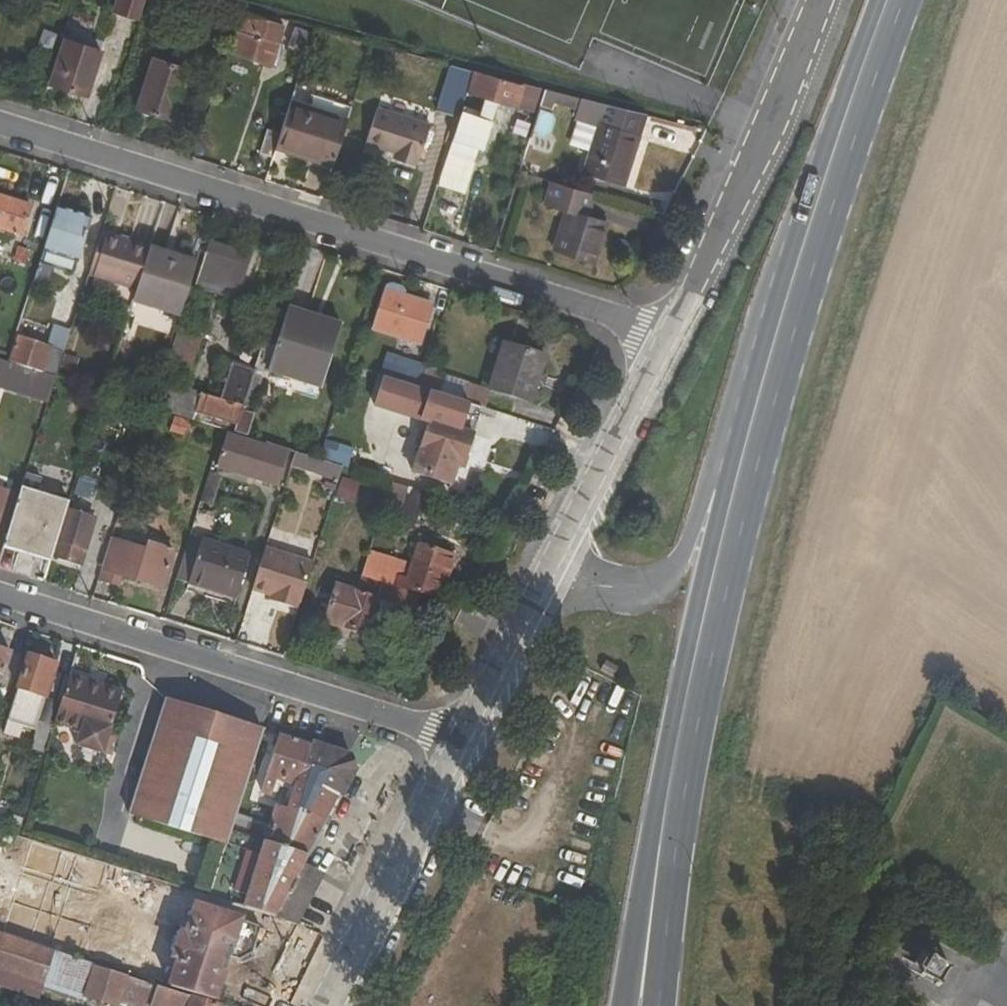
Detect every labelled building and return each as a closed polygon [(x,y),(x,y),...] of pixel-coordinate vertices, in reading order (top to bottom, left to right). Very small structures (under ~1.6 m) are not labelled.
[(130,0),(117,0),(112,16),(124,20),(130,0)] [(241,13),(230,53),(273,65),(284,25),(241,13)] [(310,31),(295,27),(288,46),(304,51),(310,31)] [(87,95),(92,97),(106,52),(66,39),(63,49),(99,61),(87,95)] [(63,49),(52,83),(87,95),(99,61),(63,49)] [(173,121),(190,71),(153,59),(136,109),(173,121)] [(466,92),(473,70),(449,64),(436,110),(458,117),(466,92)] [(473,70),(466,92),(520,106),(526,84),(473,70)] [(622,93),(638,97),(641,86),(625,82),(622,93)] [(546,89),(526,84),(520,106),(539,111),(546,89)] [(276,146),(333,165),(347,122),(290,104),(276,146)] [(582,173),(625,186),(647,116),(603,104),(582,173)] [(394,153),(418,161),(430,123),(378,107),(366,144),(394,153)] [(473,151),(450,144),(437,184),(461,192),(473,151)] [(392,159),(416,166),(418,161),(394,153),(392,159)] [(587,216),(594,194),(552,181),(545,206),(566,212),(554,251),(593,263),(606,222),(587,216)] [(23,235),(32,205),(0,196),(0,228),(23,235)] [(91,221),(56,210),(42,254),(77,266),(91,221)] [(101,236),(88,278),(94,280),(107,238),(101,236)] [(94,280),(136,293),(149,251),(107,238),(94,280)] [(211,242),(197,286),(237,298),(251,255),(211,242)] [(34,282),(47,287),(53,267),(40,263),(34,282)] [(385,293),(374,328),(422,342),(433,309),(406,300),(407,293),(390,288),(388,293),(385,293)] [(308,315),(288,309),(287,314),(306,320),(308,315)] [(306,320),(287,314),(270,368),(323,384),(341,326),(308,315),(306,320)] [(180,322),(161,383),(153,408),(194,421),(196,413),(206,416),(212,397),(184,389),(203,329),(180,322)] [(71,330),(54,325),(47,345),(18,336),(9,361),(45,373),(53,350),(64,354),(71,330)] [(535,387),(544,389),(546,378),(539,375),(544,357),(504,344),(490,390),(531,403),(535,387)] [(421,389),(427,370),(428,366),(392,355),(385,378),(421,389)] [(0,360),(0,376),(52,391),(56,378),(7,363),(0,360)] [(232,364),(220,400),(212,397),(206,416),(237,425),(255,371),(232,364)] [(268,373),(322,390),(323,384),(270,368),(268,373)] [(421,389),(453,399),(468,403),(476,381),(447,372),(445,375),(427,370),(421,389)] [(137,376),(129,401),(153,408),(161,383),(137,376)] [(444,424),(453,399),(421,389),(385,378),(380,394),(394,398),(390,412),(427,424),(413,472),(452,484),(459,462),(465,463),(474,434),(444,424)] [(235,432),(248,436),(255,415),(246,412),(237,425),(235,432)] [(286,467),(291,468),(292,467),(296,452),(269,444),(269,448),(228,436),(218,467),(280,487),(286,467)] [(315,474),(319,460),(296,452),(292,467),(315,474)] [(319,460),(315,474),(339,480),(343,467),(319,460)] [(414,530),(426,494),(391,482),(388,493),(405,499),(398,525),(414,530)] [(8,537),(20,496),(0,489),(0,534),(8,537)] [(20,496),(8,537),(6,541),(53,556),(67,510),(70,503),(22,489),(20,496)] [(67,510),(53,556),(79,564),(93,518),(67,510)] [(146,549),(112,539),(102,571),(163,589),(175,551),(147,543),(146,549)] [(53,556),(6,541),(4,548),(51,562),(53,556)] [(204,541),(190,583),(236,598),(250,555),(204,541)] [(369,553),(357,591),(357,592),(396,605),(416,612),(422,593),(437,598),(445,574),(450,576),(456,556),(418,545),(406,579),(382,572),(386,559),(369,553)] [(279,602),(299,608),(313,562),(266,548),(253,589),(281,597),(279,602)] [(389,629),(396,605),(357,592),(357,591),(337,584),(325,621),(368,635),(371,624),(389,629)] [(11,631),(0,628),(0,638),(9,640),(11,631)] [(0,649),(0,673),(3,674),(10,652),(0,649)] [(19,688),(45,697),(55,665),(29,656),(19,688)] [(87,689),(89,683),(69,677),(54,724),(80,732),(75,746),(102,755),(109,735),(122,694),(102,687),(100,692),(87,689)] [(102,687),(89,683),(87,689),(100,692),(102,687)] [(144,820),(225,845),(235,815),(262,729),(167,700),(130,816),(144,820)] [(32,749),(43,752),(51,726),(40,722),(32,749)] [(117,738),(109,735),(102,755),(111,758),(117,738)] [(235,815),(225,845),(208,897),(299,926),(325,874),(305,863),(352,771),(346,756),(280,735),(261,793),(270,795),(277,778),(281,779),(281,781),(293,785),(286,808),(276,805),(268,826),(235,815)] [(134,854),(144,820),(130,816),(129,816),(119,851),(134,854)] [(252,953),(261,925),(196,905),(186,933),(182,932),(175,957),(179,958),(171,986),(215,999),(224,972),(221,971),(227,954),(241,959),(252,953)] [(44,986),(56,950),(0,932),(0,972),(44,986)] [(83,999),(84,997),(93,965),(94,963),(56,950),(44,986),(83,999)] [(931,957),(920,976),(940,987),(951,968),(931,957)] [(84,997),(116,1005),(119,1005),(121,998),(128,976),(93,965),(84,997)] [(157,986),(128,976),(121,998),(149,1005),(150,1005),(157,986)] [(192,997),(157,986),(150,1005),(189,1005),(192,997)] [(192,997),(189,1005),(219,1005),(192,997)]
